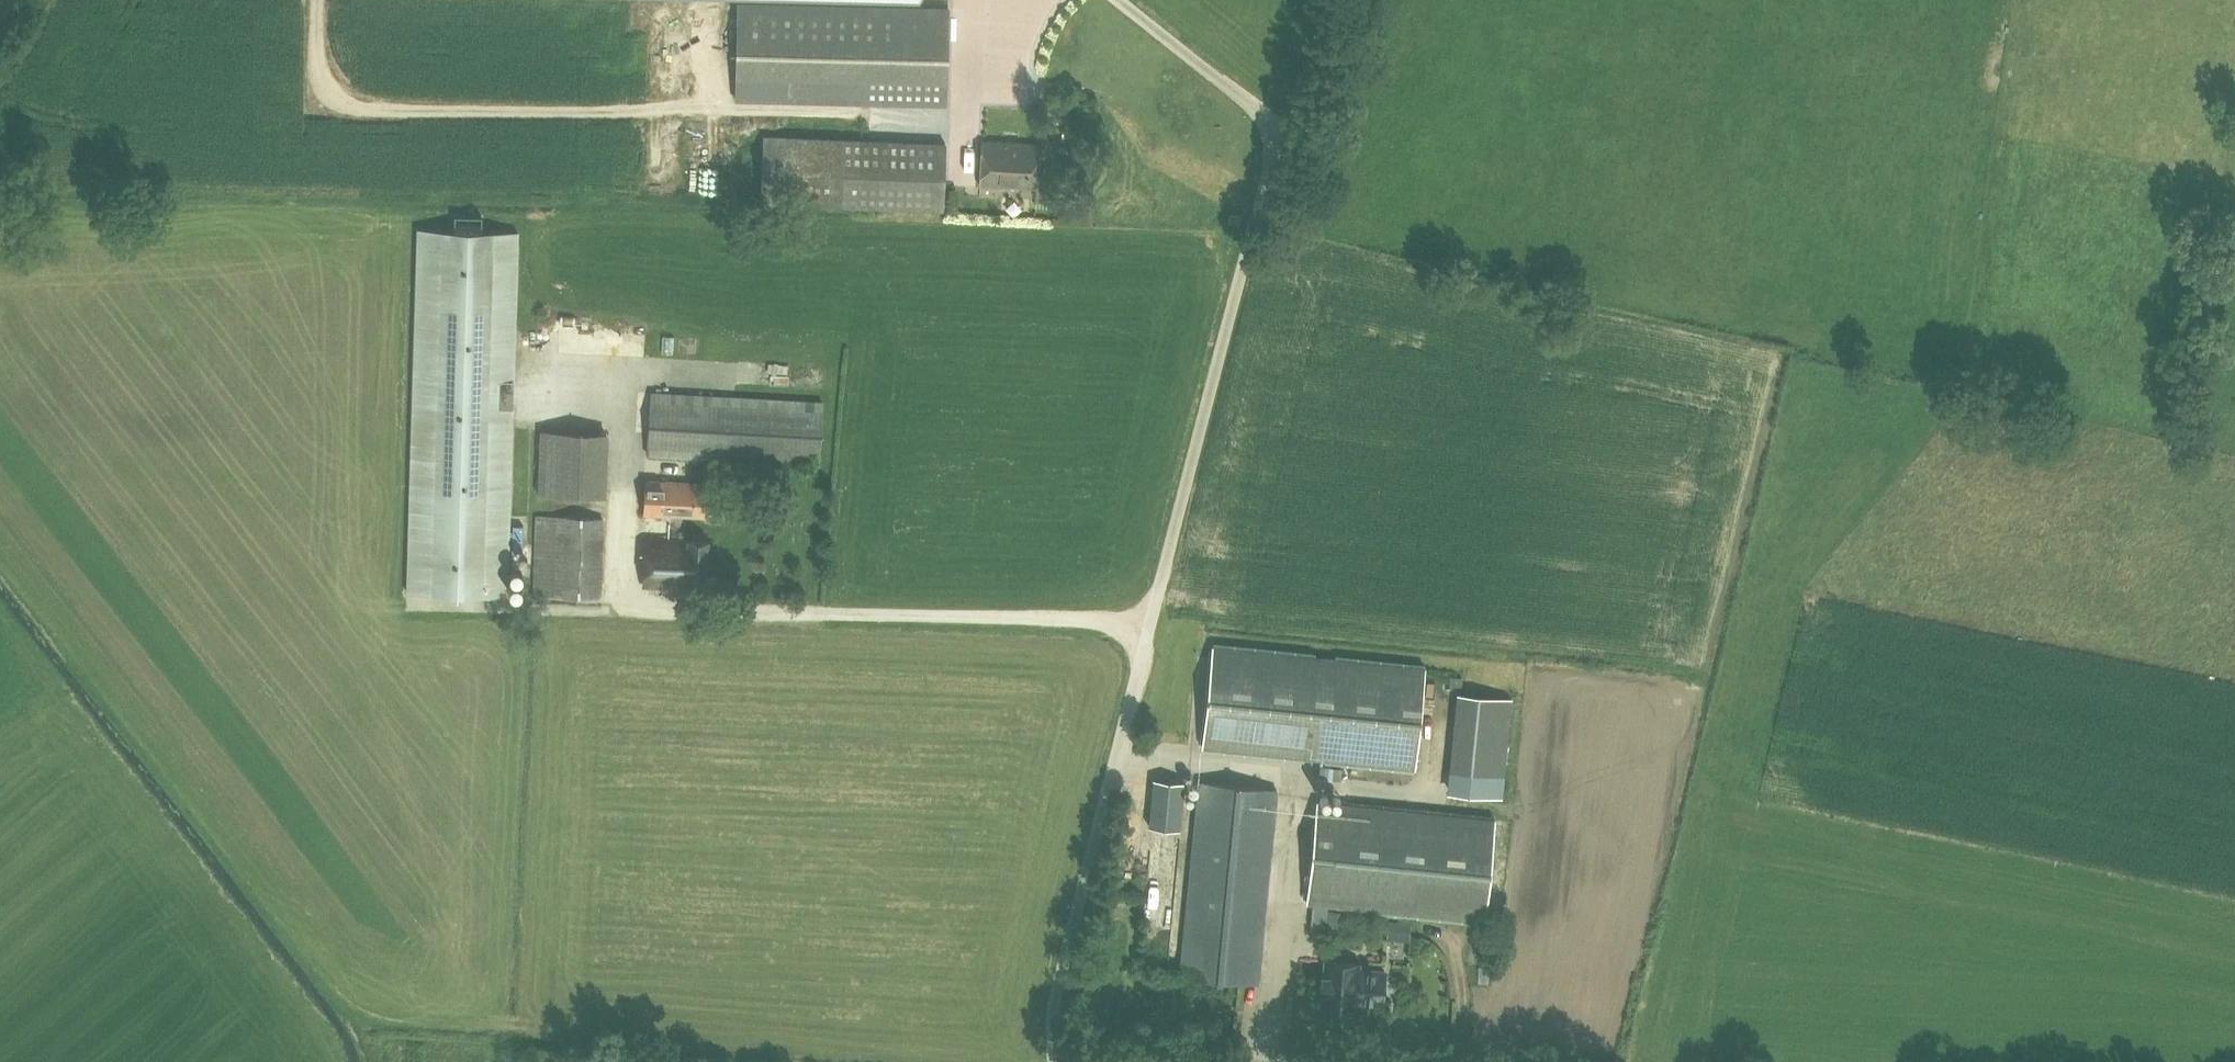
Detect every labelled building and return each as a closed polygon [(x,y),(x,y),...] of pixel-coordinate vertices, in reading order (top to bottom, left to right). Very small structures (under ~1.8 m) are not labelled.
[(949,7),(736,1),(735,98),(947,102),(949,7)] [(943,143),(763,135),(760,203),(941,210),(943,143)] [(1037,187),(1039,144),(982,141),(979,185),(1037,187)] [(417,229),(411,432),(407,591),(407,594),(509,597),(519,231),(417,229)] [(650,390),(647,455),(820,465),(824,400),(650,390)] [(613,424),(546,423),(546,489),(613,489),(613,424)] [(643,514),(711,517),(724,518),(725,494),(712,494),(712,483),(645,480),(643,514)] [(537,519),(534,596),(600,598),(603,521),(537,519)] [(645,537),(644,586),(709,588),(710,539),(645,537)] [(1413,766),(1424,666),(1211,645),(1201,745),(1413,766)] [(1457,692),(1449,771),(1504,777),(1512,698),(1457,692)] [(1183,780),(1153,777),(1149,824),(1179,827),(1183,780)] [(1178,975),(1259,983),(1277,788),(1198,780),(1178,975)] [(1313,904),(1328,905),(1485,921),(1495,818),(1317,800),(1307,903),(1313,904)] [(1357,968),(1358,964),(1326,961),(1322,1005),(1353,1008),(1354,999),(1381,1002),(1384,971),(1357,968)]
